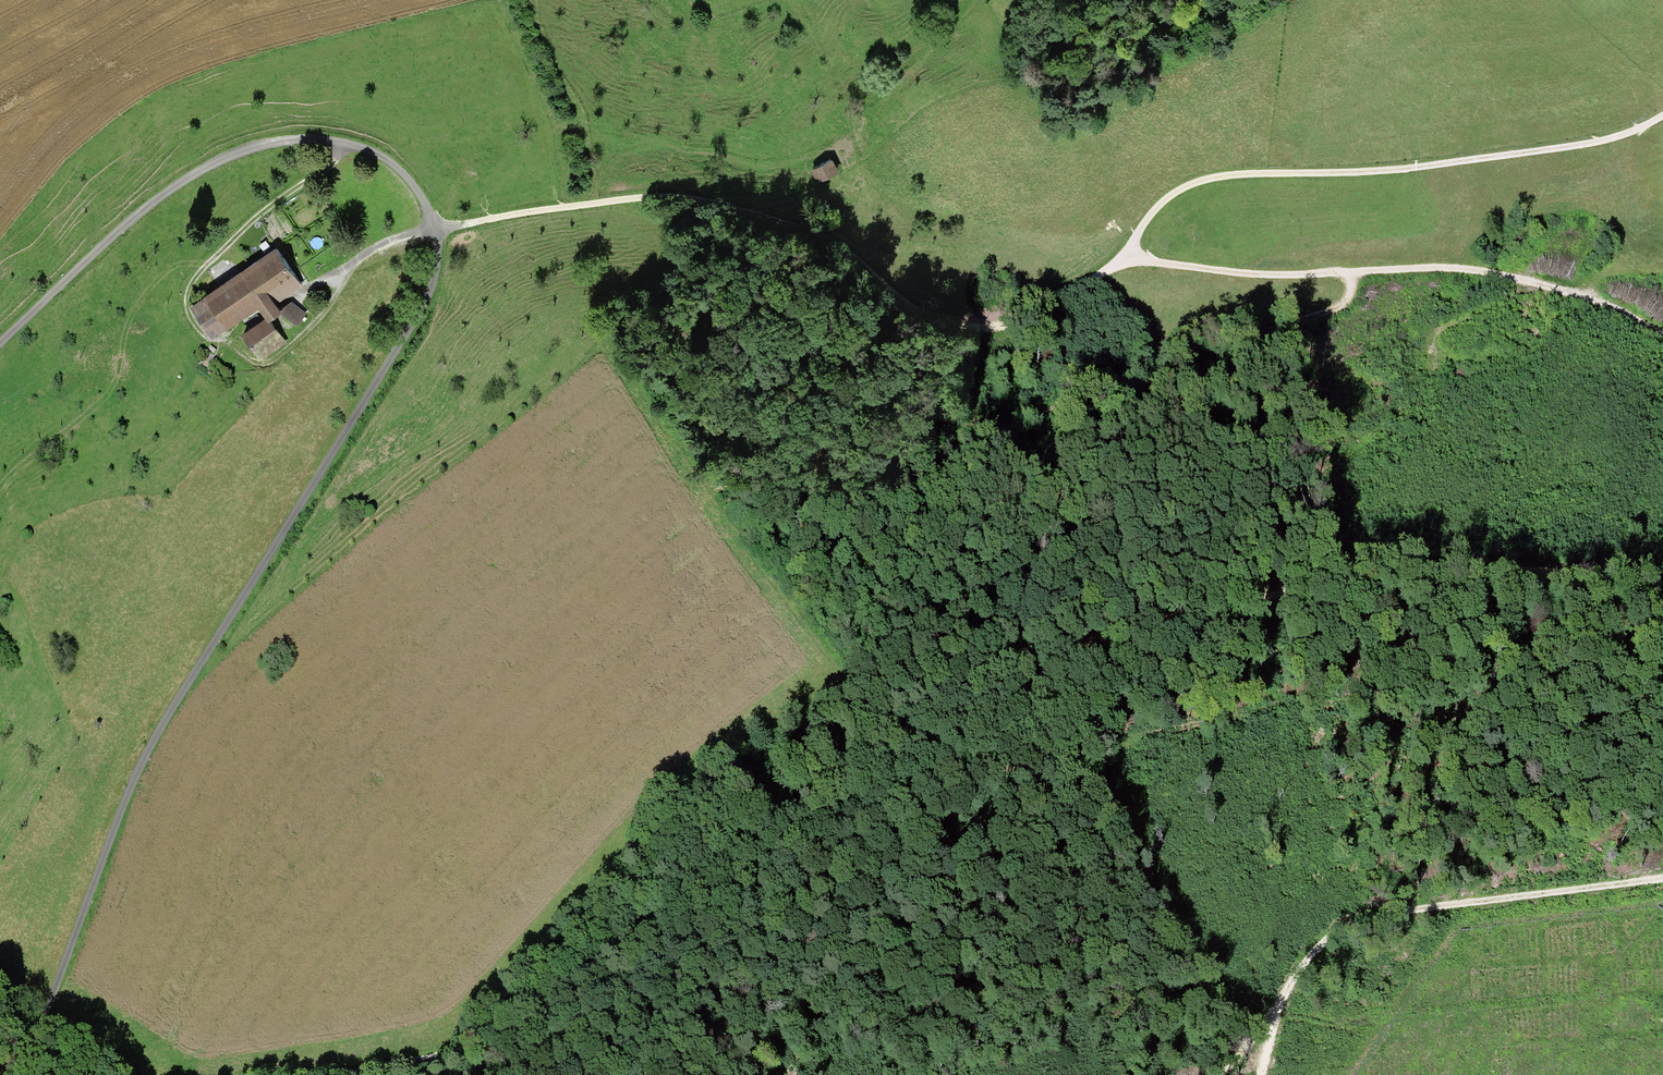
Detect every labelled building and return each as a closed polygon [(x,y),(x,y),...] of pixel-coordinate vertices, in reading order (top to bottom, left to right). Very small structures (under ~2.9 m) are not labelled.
[(830,157),(808,168),(816,182),(838,171),(830,157)] [(301,283),(277,248),(192,306),(213,337),(258,306),(263,313),(267,318),(278,310),(276,306),(273,303),(301,283)] [(297,325),(306,314),(293,302),(279,312),(297,325)] [(267,318),(241,336),(259,361),(284,344),(267,318)]
